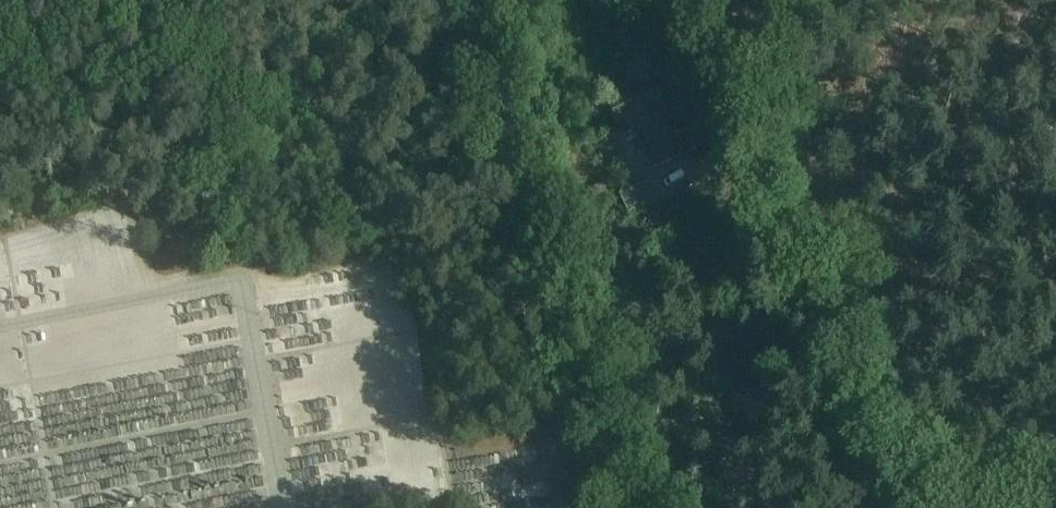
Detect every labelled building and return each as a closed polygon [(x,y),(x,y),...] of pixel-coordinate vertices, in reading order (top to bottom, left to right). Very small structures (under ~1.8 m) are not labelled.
[(654,83),(608,104),(618,125),(628,121),(651,171),(682,157),(659,107),(664,104),(654,83)] [(656,181),(640,189),(647,205),(664,197),(656,181)] [(609,195),(605,184),(594,187),(598,199),(609,195)]
